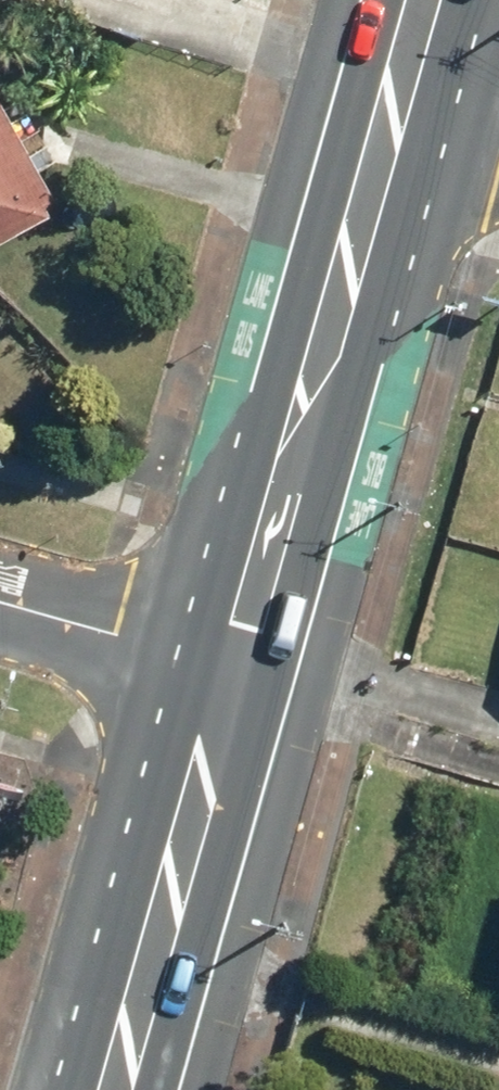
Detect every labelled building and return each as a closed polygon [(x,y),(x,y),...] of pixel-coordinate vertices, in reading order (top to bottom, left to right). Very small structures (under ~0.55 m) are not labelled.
[(55,203),(0,104),(0,234),(55,203)]
